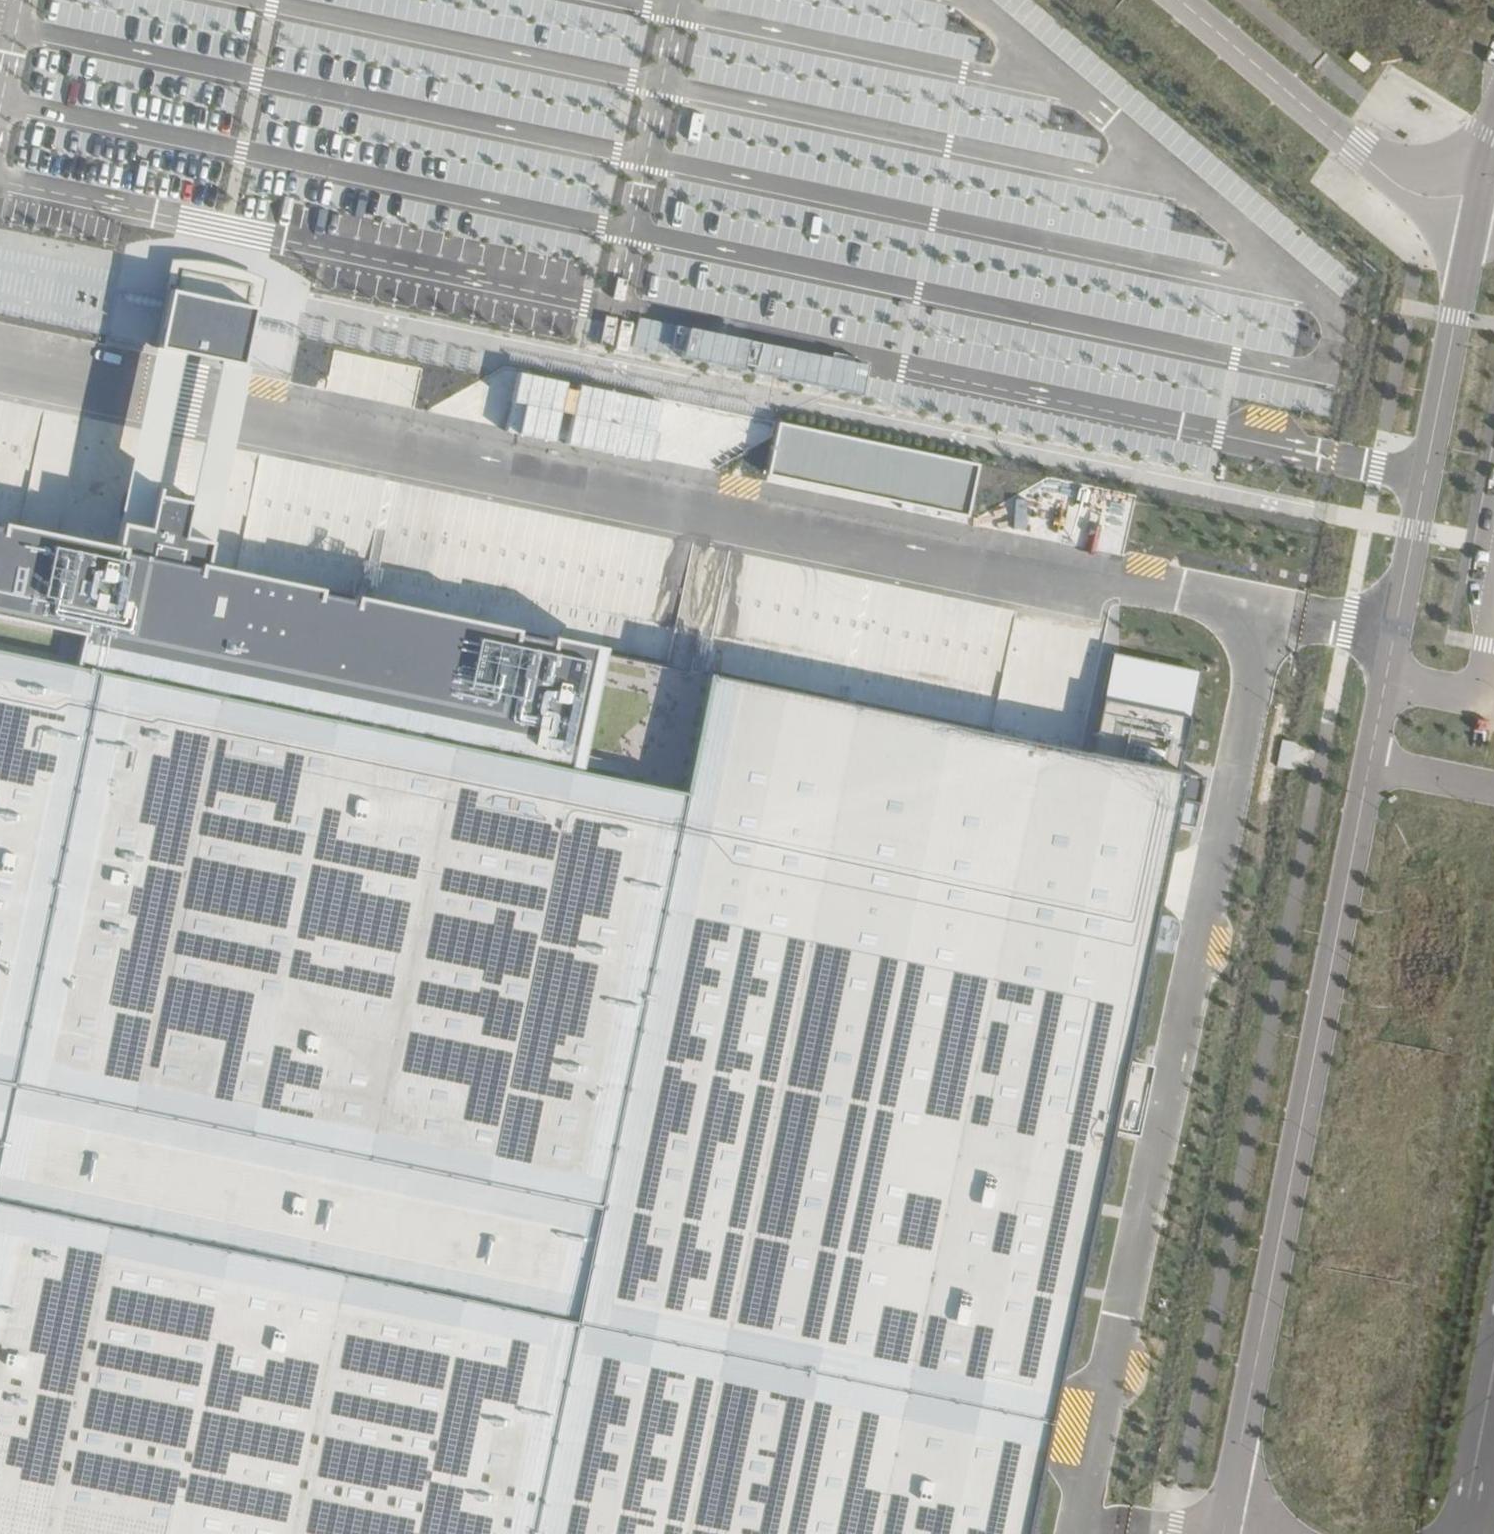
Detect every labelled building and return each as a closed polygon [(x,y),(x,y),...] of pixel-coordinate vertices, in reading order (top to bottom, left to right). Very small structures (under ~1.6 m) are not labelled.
[(174,291),(162,348),(244,365),(256,308),(174,291)] [(125,524),(152,529),(159,495),(189,353),(162,348),(125,524)] [(181,535),(207,541),(214,507),(244,365),(218,359),(188,501),(181,535)] [(980,464),(782,423),(771,473),(970,514),(980,464)] [(1168,798),(1189,802),(1194,780),(1173,775),(1194,673),(1106,655),(1084,757),(704,678),(678,800),(568,777),(595,648),(551,639),(549,646),(513,638),(515,632),(354,598),(353,605),(317,597),(318,591),(205,567),(210,541),(207,541),(181,535),(188,501),(159,495),(152,529),(125,524),(122,523),(116,549),(0,524),(0,619),(78,635),(70,673),(0,659),(0,1533),(1014,1533),(1168,798)] [(1296,744),(1283,741),(1277,768),(1290,771),(1296,744)]
